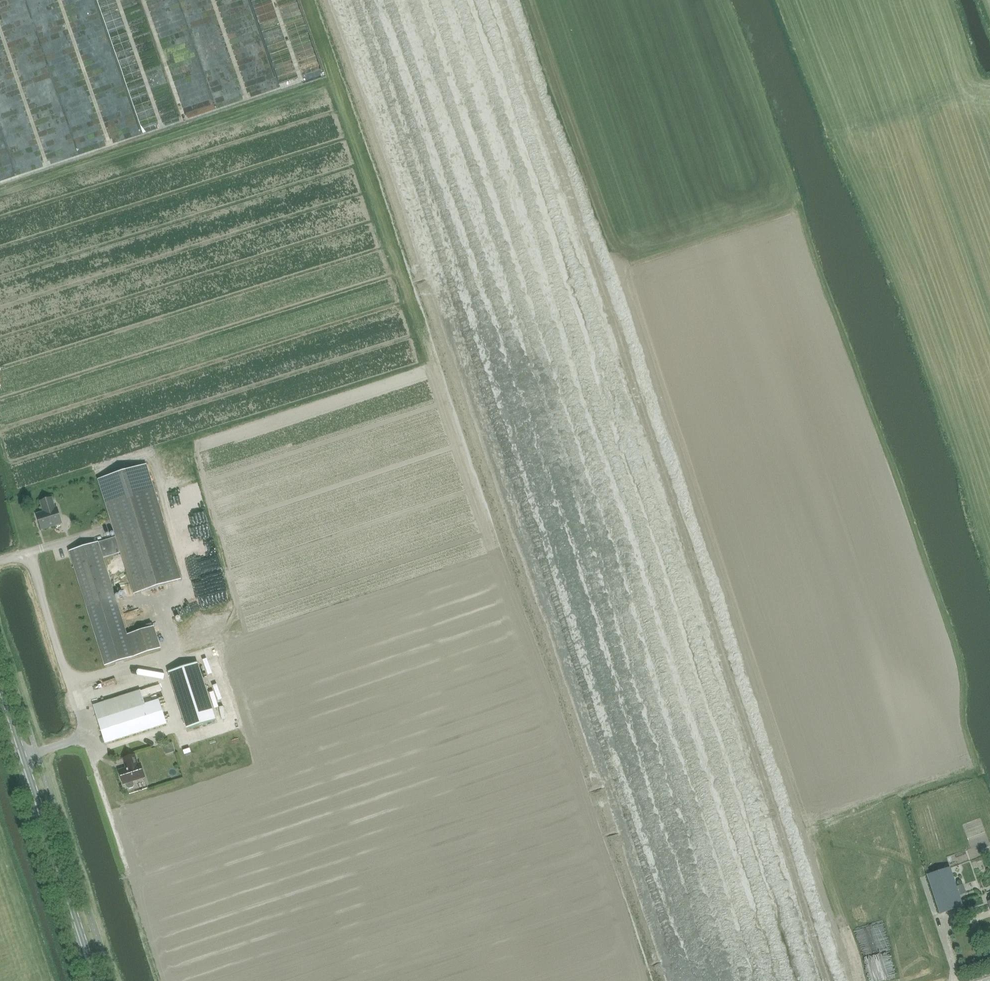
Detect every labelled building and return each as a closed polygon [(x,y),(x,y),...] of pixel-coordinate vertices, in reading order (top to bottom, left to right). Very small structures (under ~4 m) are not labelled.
[(69,551),(82,591),(105,666),(161,649),(154,626),(127,635),(103,557),(122,551),(135,594),(181,579),(144,465),(99,479),(117,536),(69,551)] [(52,498),(40,501),(42,508),(43,508),(44,512),(37,514),(41,530),(62,523),(57,508),(55,508),(52,498)] [(187,729),(216,720),(197,662),(168,672),(187,729)] [(149,699),(143,701),(140,690),(93,705),(105,743),(166,724),(159,700),(150,702),(149,699)] [(123,784),(125,784),(126,787),(129,789),(133,787),(134,785),(133,781),(144,777),(140,763),(138,764),(135,755),(123,758),(126,768),(119,770),(123,784)] [(963,906),(950,868),(927,875),(940,913),(963,906)]
